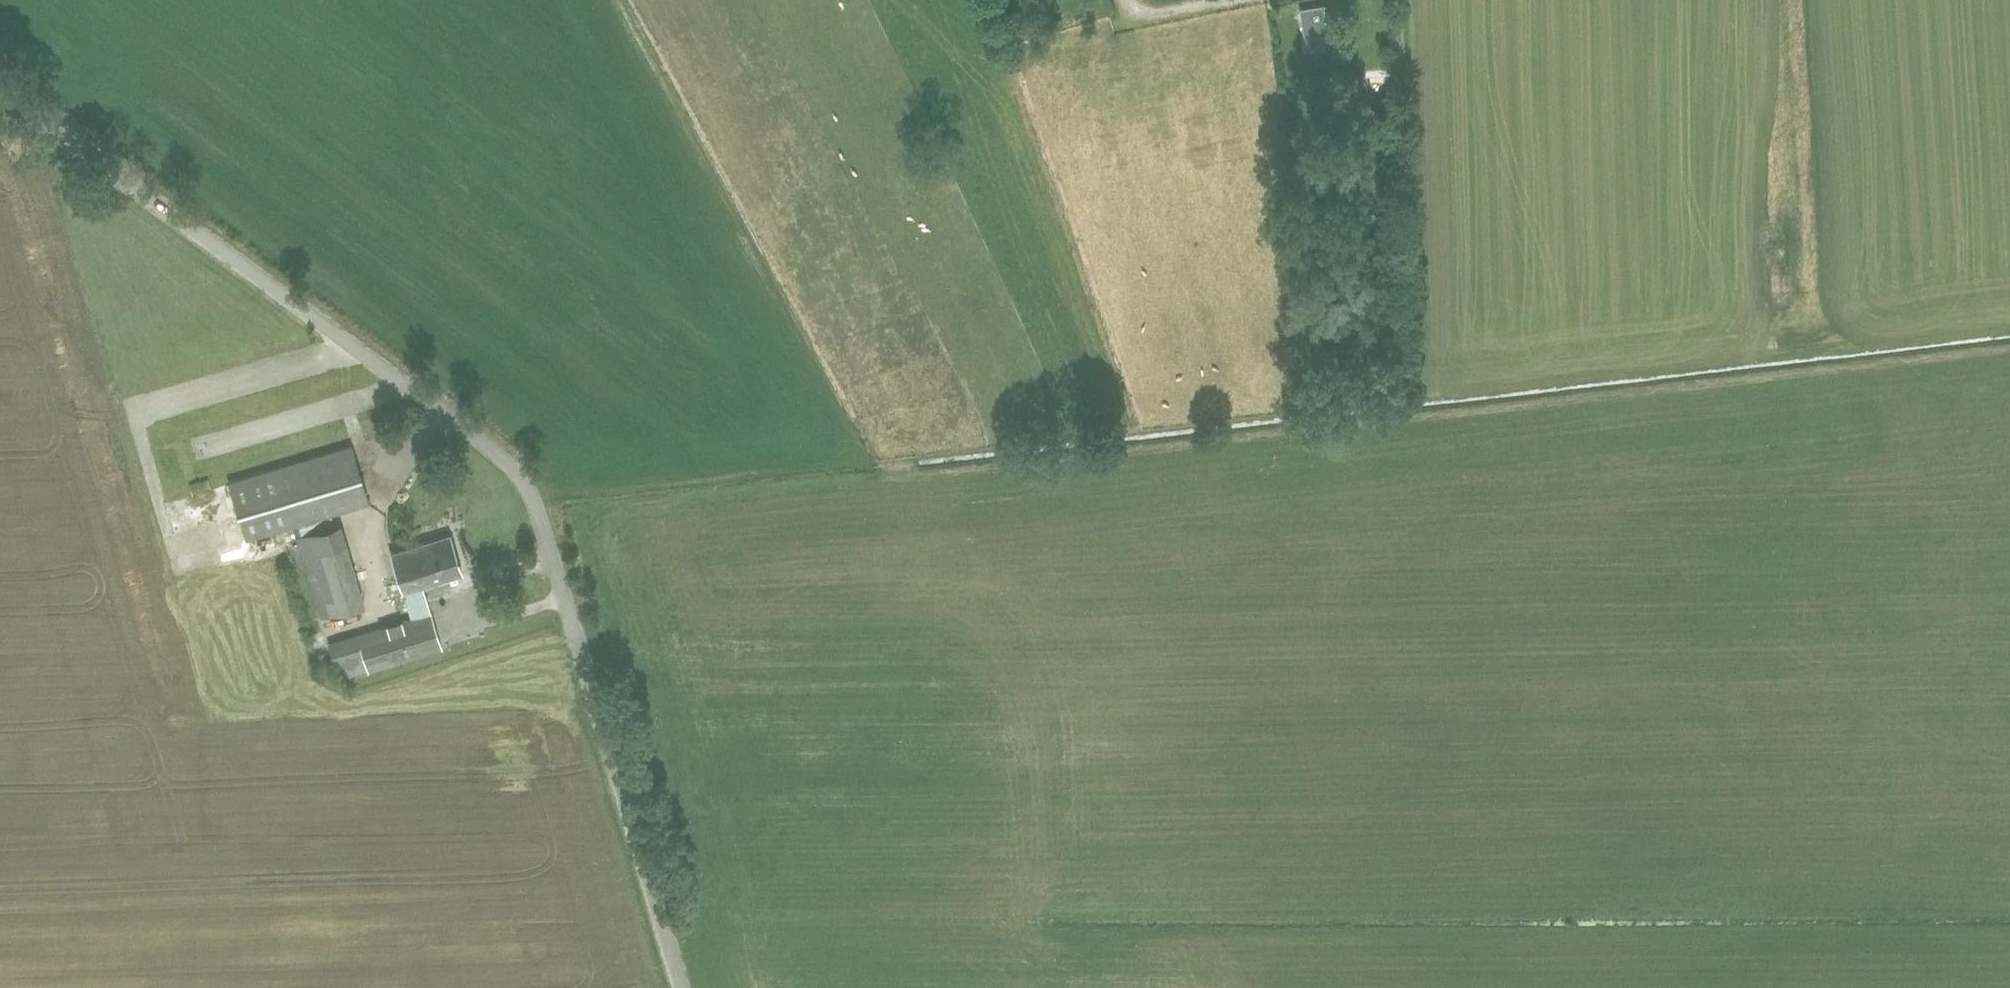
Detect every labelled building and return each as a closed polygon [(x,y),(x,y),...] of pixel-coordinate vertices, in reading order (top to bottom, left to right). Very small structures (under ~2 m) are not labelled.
[(246,539),(368,503),(351,445),(229,482),(246,539)] [(320,618),(365,604),(341,522),(296,536),(320,618)] [(404,591),(461,573),(449,535),(391,553),(404,591)] [(234,536),(208,543),(214,565),(240,557),(234,536)] [(368,671),(442,648),(430,612),(328,643),(335,665),(363,656),(368,671)]
